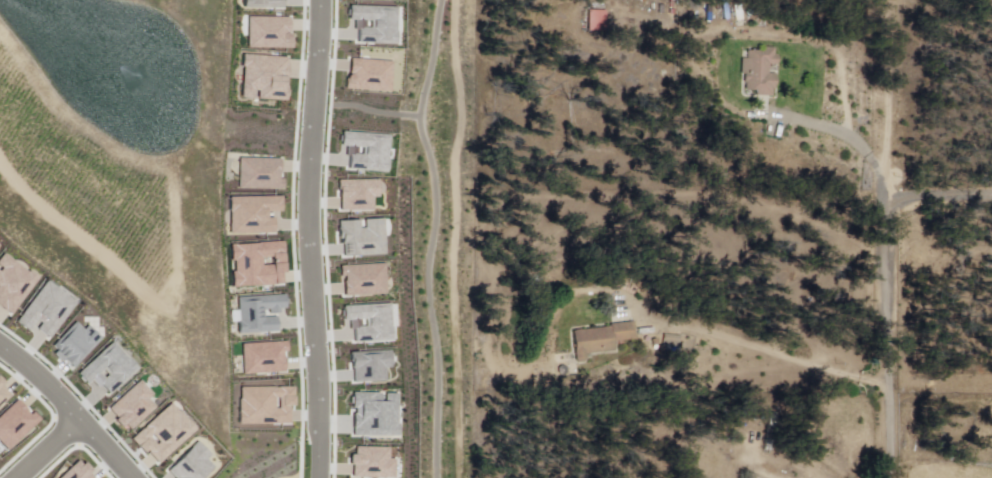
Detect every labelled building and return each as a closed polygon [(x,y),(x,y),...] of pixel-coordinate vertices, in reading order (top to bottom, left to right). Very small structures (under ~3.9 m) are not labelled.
[(246,9),(287,7),(287,0),(246,0),(246,9)] [(351,6),(396,7),(396,42),(356,42),(357,19),(351,19),(351,6)] [(587,12),(605,12),(605,32),(587,32),(587,12)] [(248,46),(290,47),(291,18),(249,17),(248,46)] [(747,52),(746,59),(741,58),(740,76),(745,76),(745,92),(753,92),(753,97),(771,98),(771,91),(775,92),(776,75),(768,74),(768,66),(777,67),(778,57),(773,57),(774,50),(762,49),(762,53),(747,52)] [(244,54),(241,95),(286,99),(289,58),(244,54)] [(350,58),(392,61),(390,92),(347,89),(350,58)] [(338,129),(390,135),(386,171),(349,167),(352,143),(337,142),(338,129)] [(239,158),(239,188),(286,188),(286,179),(280,179),(281,159),(239,158)] [(339,183),(379,182),(379,198),(372,198),(372,208),(340,209),(339,183)] [(230,197),(231,233),(277,232),(277,217),(266,218),(266,212),(282,211),(281,196),(230,197)] [(351,221),(382,218),(385,252),(345,256),(342,222),(351,221)] [(232,244),(234,287),(285,285),(283,242),(232,244)] [(11,315),(0,307),(0,261),(5,254),(38,278),(11,315)] [(339,265),(384,263),(385,293),(341,295),(339,265)] [(48,281),(75,303),(47,338),(32,326),(27,332),(15,322),(48,281)] [(238,299),(241,335),(280,331),(277,308),(287,307),(286,294),(238,299)] [(342,306),(391,304),(393,341),(352,342),(351,320),(343,320),(342,306)] [(79,323),(86,330),(91,325),(102,336),(74,367),(55,350),(79,323)] [(571,333),(573,364),(586,363),(586,357),(614,354),(613,345),(635,343),(634,323),(607,325),(608,330),(571,333)] [(114,342),(138,369),(109,395),(93,377),(85,384),(77,375),(114,342)] [(244,344),(245,371),(288,370),(287,342),(244,344)] [(350,353),(391,351),(392,368),(385,369),(385,380),(352,382),(350,353)] [(140,380),(153,394),(149,398),(156,406),(130,429),(126,424),(121,429),(113,421),(118,417),(110,408),(140,380)] [(242,388),(242,422),(293,423),(293,388),(244,388),(242,388)] [(351,394),(397,394),(397,436),(351,436),(351,394)] [(172,404),(196,429),(159,464),(135,438),(172,404)] [(215,468),(205,477),(174,477),(169,473),(199,443),(212,456),(208,460),(215,468)] [(356,448),(356,456),(349,456),(349,465),(355,466),(354,477),(396,477),(396,459),(390,459),(390,448),(356,448)]
